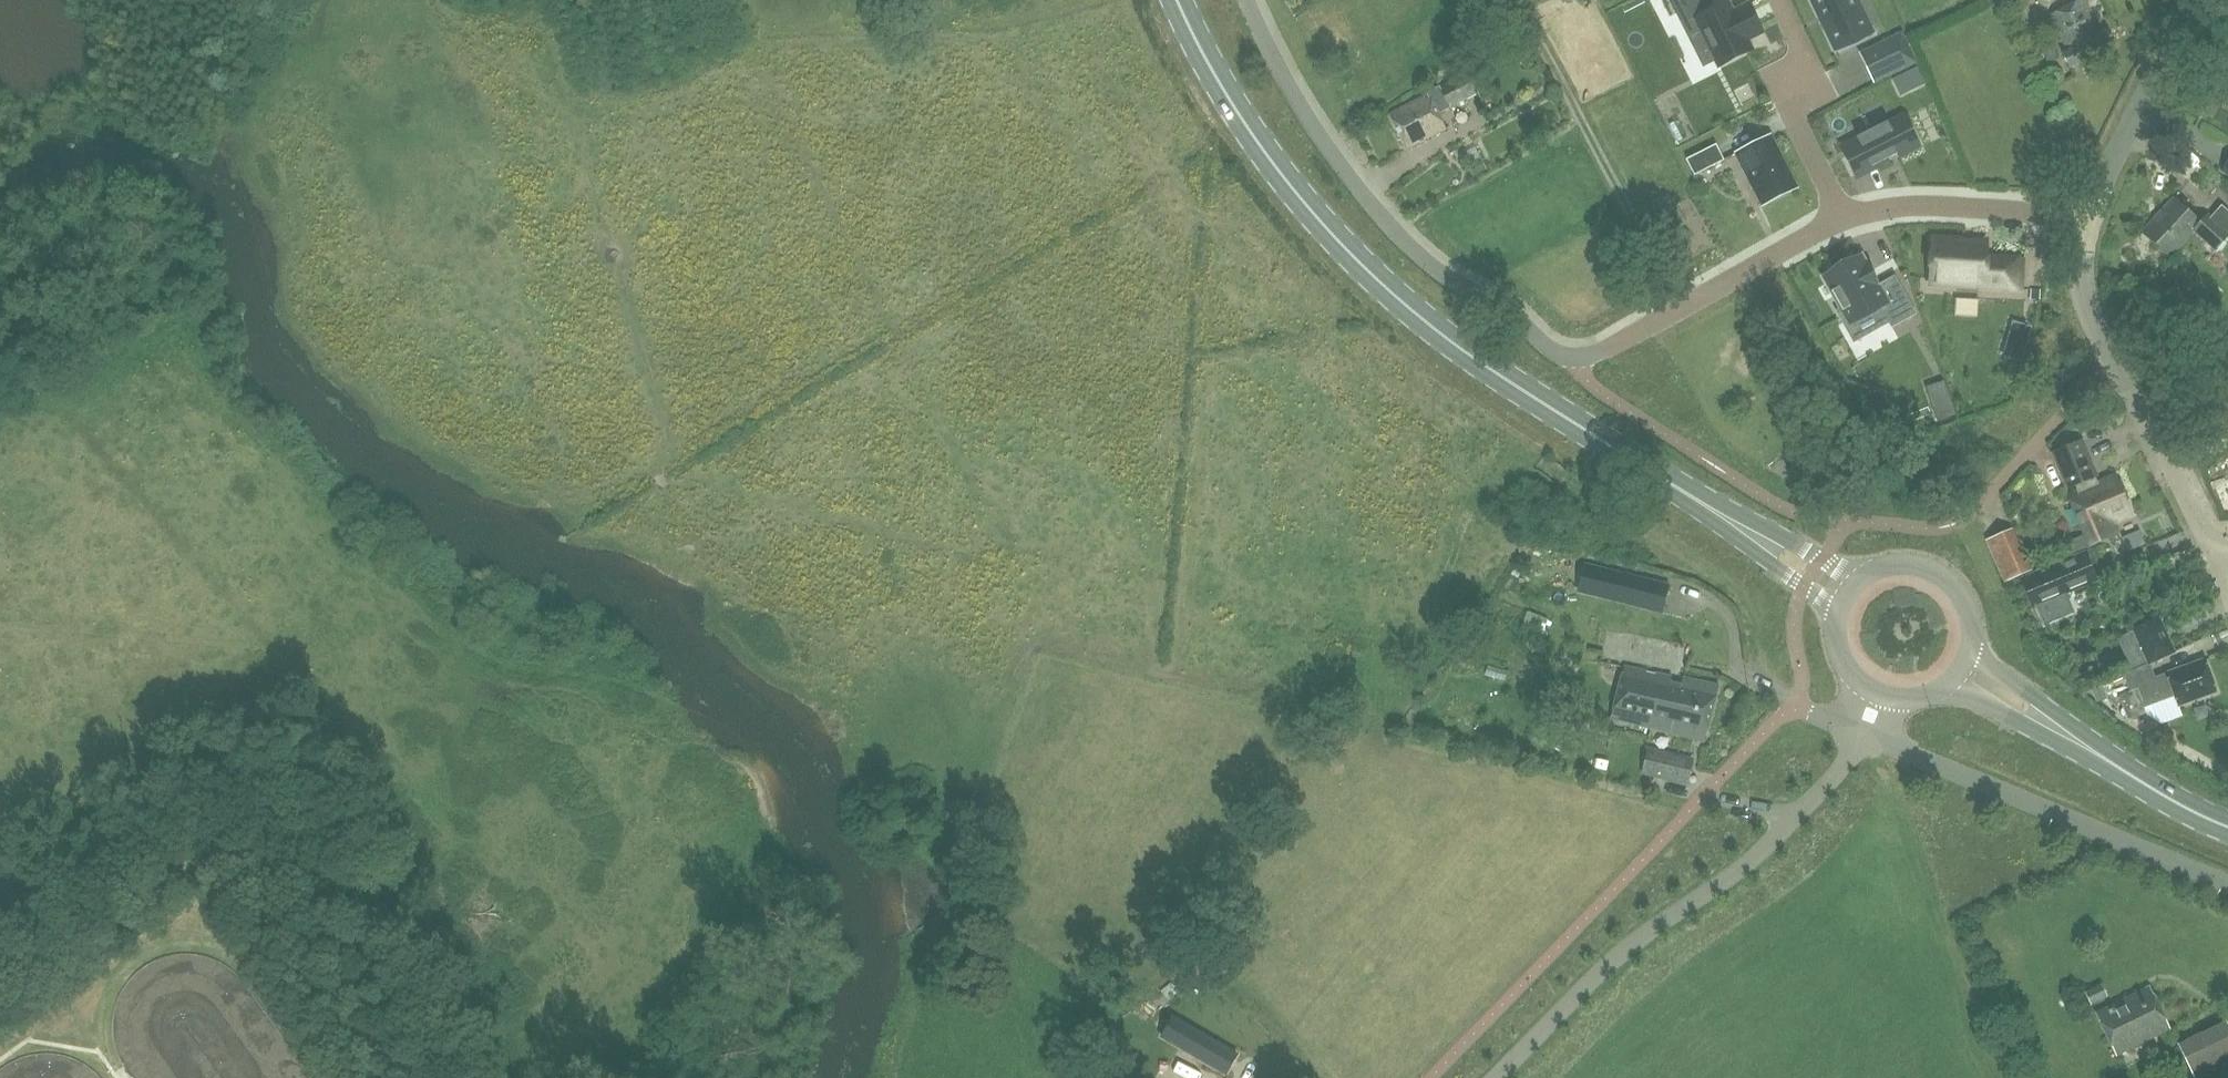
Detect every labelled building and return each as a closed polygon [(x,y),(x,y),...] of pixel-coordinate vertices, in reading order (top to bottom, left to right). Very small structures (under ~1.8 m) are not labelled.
[(1676,13),(1689,6),(1717,60),(1719,65),(1751,49),(1746,39),(1761,32),(1758,25),(1751,12),(1748,5),(1733,13),(1728,3),(1726,4),(1709,12),(1702,0),(1669,0),(1676,13)] [(1836,50),(1872,32),(1856,0),(1812,0),(1836,50)] [(2085,0),(2078,0),(2049,15),(2067,50),(2062,52),(2069,67),(2114,43),(2107,29),(2101,32),(2085,0)] [(1901,35),(1861,54),(1874,80),(1914,61),(1901,35)] [(1449,108),(1477,93),(1464,71),(1438,86),(1438,87),(1428,94),(1388,115),(1406,149),(1446,128),(1432,101),(1443,95),(1449,108)] [(1859,141),(1843,149),(1856,175),(1889,158),(1897,154),(1918,144),(1905,118),(1890,125),(1888,121),(1857,137),(1859,141)] [(1770,136),(1737,153),(1763,205),(1796,188),(1770,136)] [(1687,159),(1695,174),(1725,159),(1717,144),(1687,159)] [(2174,197),(2142,232),(2170,257),(2194,231),(2215,249),(2227,235),(2227,233),(2207,214),(2201,222),(2174,197)] [(1987,242),(1934,239),(1931,283),(2020,289),(2022,260),(1986,258),(1987,242)] [(1861,256),(1824,277),(1841,308),(1836,311),(1843,323),(1848,321),(1850,324),(1881,307),(1890,323),(1892,326),(1915,314),(1894,277),(1878,286),(1861,256)] [(2012,322),(2010,331),(2028,336),(2031,327),(2012,322)] [(1944,382),(1927,388),(1938,420),(1955,415),(1944,382)] [(2094,483),(2092,477),(2095,475),(2080,441),(2052,453),(2066,488),(2074,485),(2077,491),(2094,483)] [(2112,522),(2113,522),(2131,514),(2114,475),(2094,483),(2077,491),(2076,491),(2081,501),(2091,497),(2100,516),(2108,513),(2112,522)] [(2118,534),(2113,522),(2112,522),(2108,513),(2100,516),(2091,497),(2081,501),(2076,491),(2068,494),(2085,534),(2064,542),(2069,554),(2090,546),(2118,534)] [(2005,582),(2030,570),(2012,528),(1986,539),(2005,582)] [(2066,591),(2096,578),(2085,553),(2022,579),(2033,605),(2035,604),(2043,624),(2075,611),(2066,591)] [(1661,609),(1667,587),(1583,566),(1578,587),(1661,609)] [(2159,619),(2132,631),(2146,663),(2173,651),(2159,619)] [(2130,691),(2119,695),(2128,719),(2147,712),(2145,707),(2175,696),(2177,704),(2215,689),(2203,659),(2167,672),(2169,677),(2156,681),(2149,663),(2124,675),(2130,691)] [(1676,710),(1681,689),(1670,686),(1672,676),(1625,667),(1611,719),(1661,731),(1668,708),(1676,710)] [(1668,708),(1661,731),(1705,741),(1719,685),(1684,678),(1681,689),(1676,710),(1668,708)] [(1693,758),(1647,746),(1640,773),(1687,785),(1693,758)] [(2115,1055),(2170,1028),(2149,985),(2095,1012),(2115,1055)] [(1192,1013),(1178,1030),(1235,1077),(1249,1061),(1192,1013)] [(2227,1071),(2227,1025),(2226,1020),(2177,1044),(2194,1077),(2213,1077),(2227,1071)]
